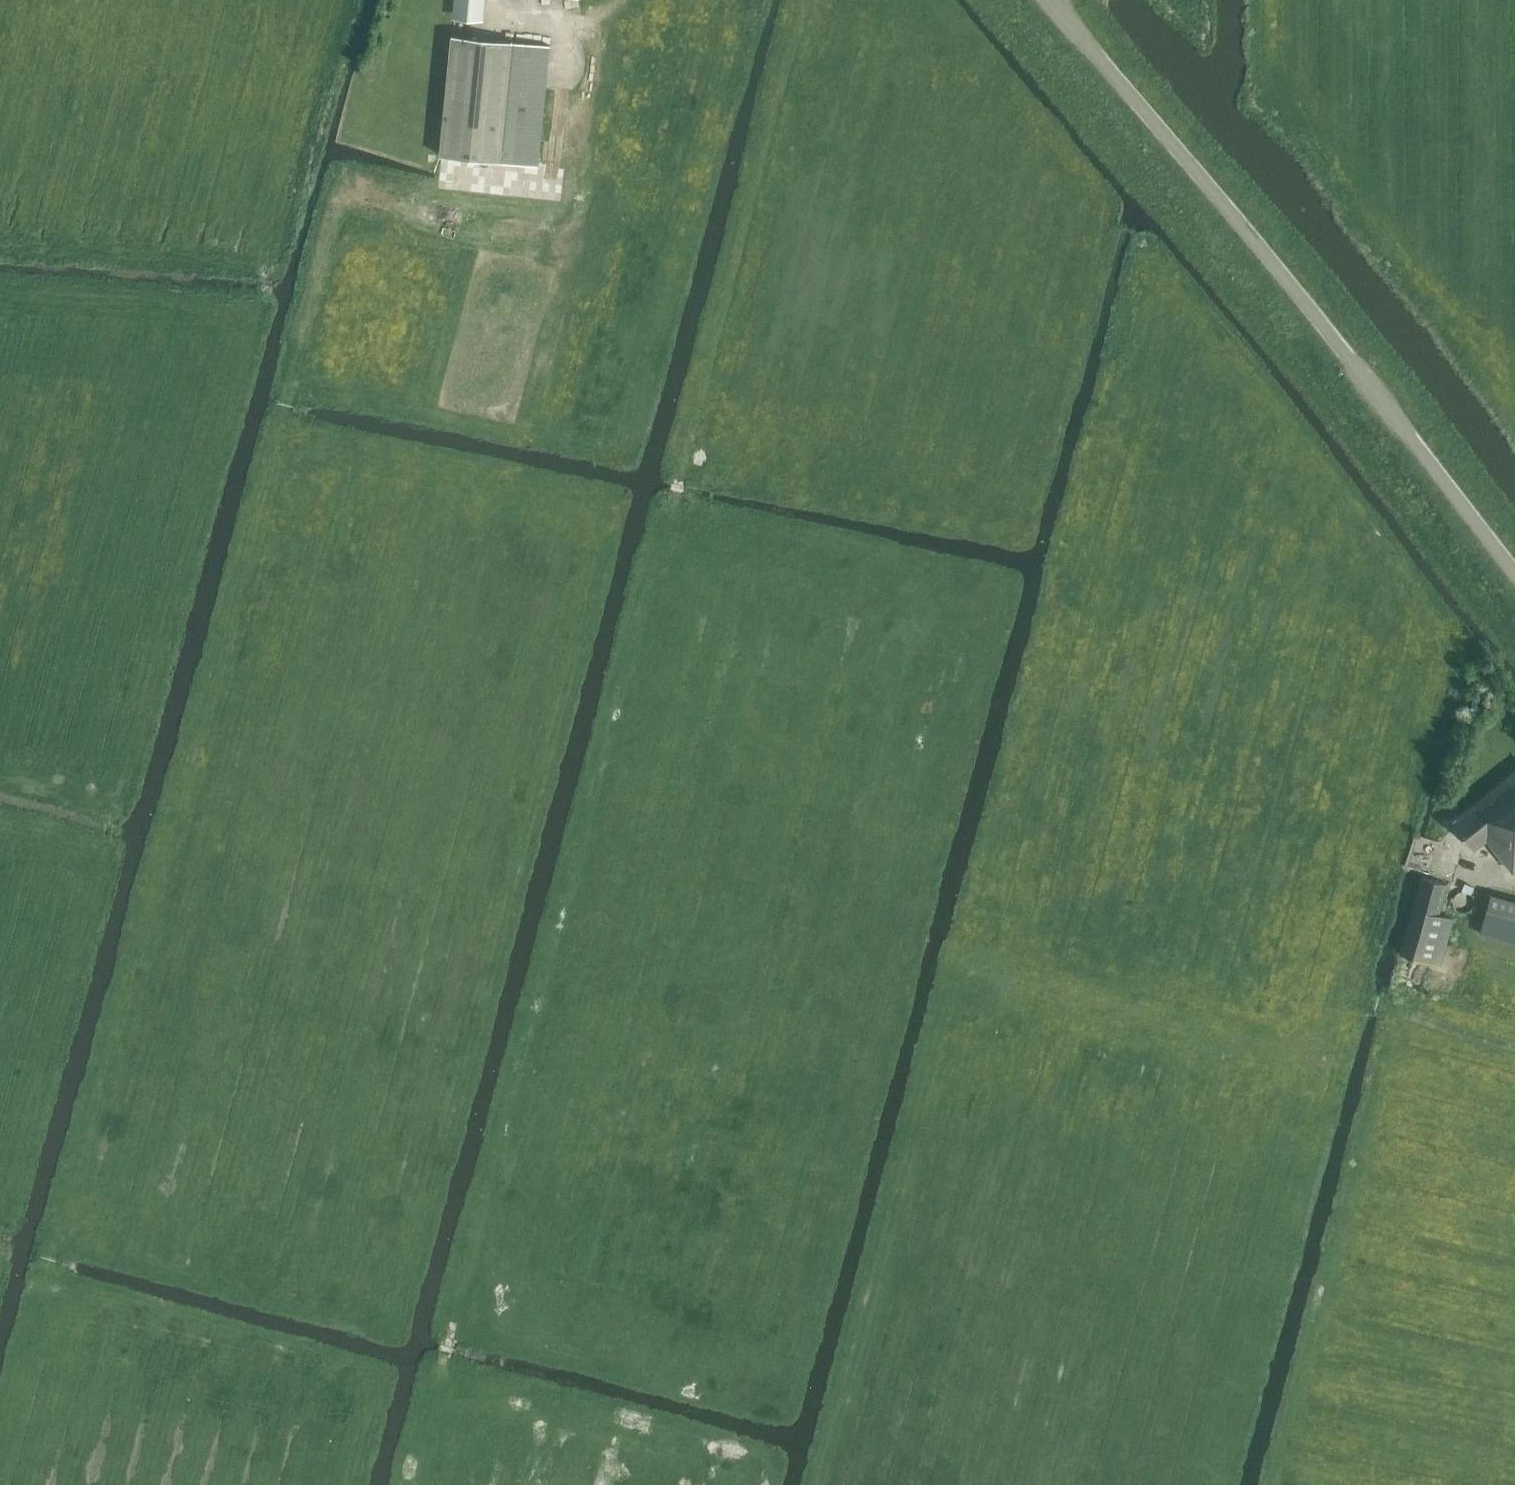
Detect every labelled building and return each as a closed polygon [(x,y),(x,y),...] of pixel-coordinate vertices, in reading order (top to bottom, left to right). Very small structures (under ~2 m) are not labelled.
[(453,15),(481,18),(483,0),(455,0),(453,15)] [(551,45),(513,41),(452,35),(441,155),(501,161),(539,165),(551,45)] [(1475,712),(1481,707),(1476,702),(1471,706),(1475,712)] [(1454,822),(1475,848),(1486,839),(1494,848),(1512,871),(1514,869),(1514,772),(1454,822)] [(1422,876),(1400,953),(1441,964),(1454,917),(1441,913),(1448,883),(1422,876)] [(1480,932),(1514,942),(1514,900),(1491,894),(1480,932)]
